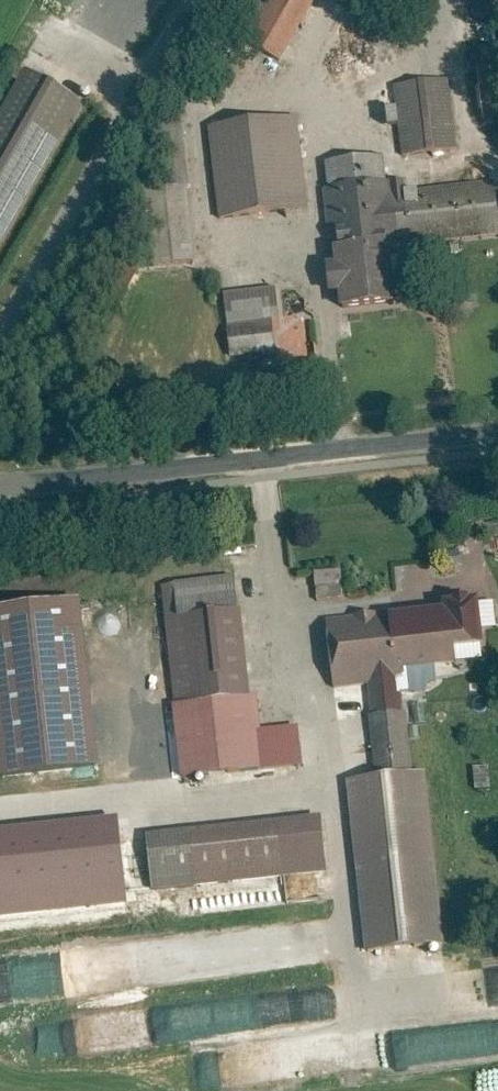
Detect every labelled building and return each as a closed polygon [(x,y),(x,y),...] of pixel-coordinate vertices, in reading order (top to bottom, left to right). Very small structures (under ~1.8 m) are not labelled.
[(248,48),(273,63),(310,0),(277,0),(248,48)] [(25,64),(0,109),(0,258),(88,99),(25,64)] [(481,115),(497,115),(497,70),(479,71),(481,115)] [(452,143),(441,78),(396,85),(408,150),(452,143)] [(290,110),(205,123),(219,214),(304,201),(290,110)] [(497,228),(497,171),(497,168),(381,184),(377,156),(328,163),(349,313),(397,306),(388,244),(497,228)] [(229,284),(230,321),(279,320),(278,282),(229,284)] [(315,600),(343,599),(341,571),(314,573),(315,600)] [(224,590),(150,599),(172,777),(306,761),(302,731),(243,739),(224,590)] [(0,607),(0,778),(93,770),(79,600),(0,607)] [(448,661),(442,612),(321,628),(329,682),(359,678),(372,780),(345,783),(368,950),(441,941),(420,789),(403,791),(387,669),(448,661)] [(123,904),(113,818),(0,831),(0,918),(123,904)] [(192,893),(271,882),(266,841),(186,853),(192,893)]
